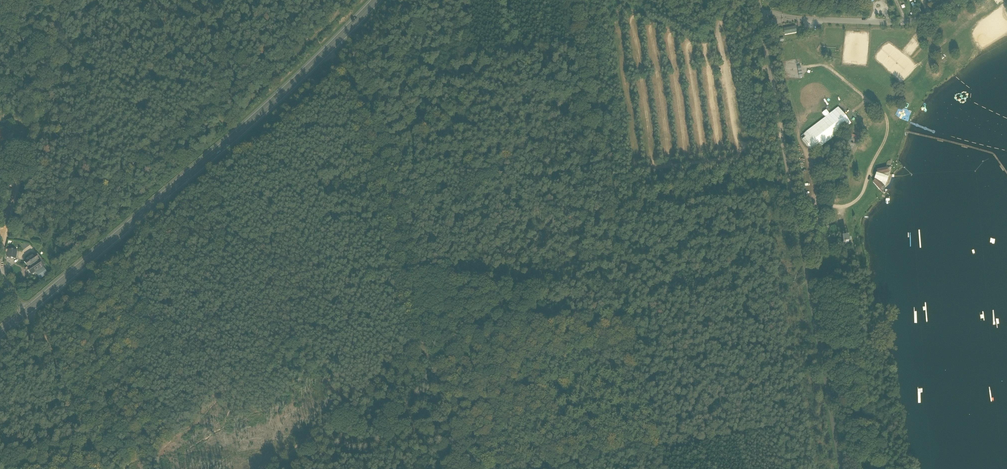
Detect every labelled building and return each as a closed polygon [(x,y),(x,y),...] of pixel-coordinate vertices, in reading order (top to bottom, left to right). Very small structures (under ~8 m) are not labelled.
[(795,27),(784,29),(785,35),(796,33),(795,27)] [(835,110),(803,134),(815,150),(821,146),(847,126),(835,110)] [(844,151),(850,153),(853,144),(850,143),(851,138),(848,137),(844,151)] [(884,186),(877,178),(873,182),(880,189),(884,186)] [(16,252),(8,250),(7,258),(15,259),(16,252)] [(35,256),(34,255),(24,262),(27,268),(26,269),(26,270),(27,271),(28,271),(31,275),(42,267),(38,262),(39,261),(35,256)] [(36,273),(39,277),(46,272),(43,267),(39,271),(36,273)]
